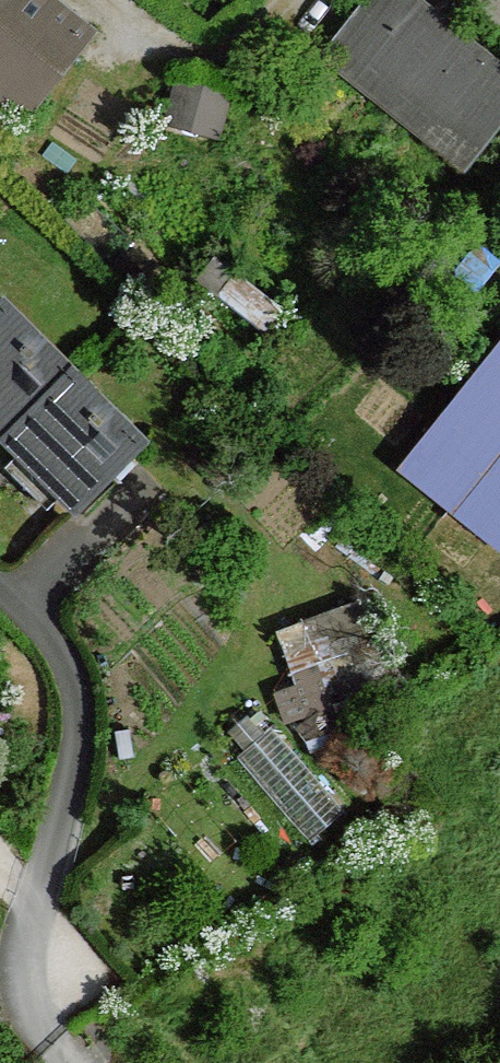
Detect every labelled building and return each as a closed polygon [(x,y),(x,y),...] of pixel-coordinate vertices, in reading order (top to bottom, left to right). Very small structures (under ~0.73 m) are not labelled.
[(31,102),(83,35),(39,0),(0,0),(0,76),(31,102)] [(485,150),(366,57),(404,8),(434,31),(443,21),(417,0),(366,0),(348,25),(368,40),(344,71),(466,171),(485,150)] [(366,57),(485,150),(499,130),(499,66),(443,21),(434,31),(404,8),(366,57)] [(368,40),(348,25),(324,56),(344,71),(368,40)] [(4,302),(0,307),(0,431),(8,438),(73,373),(4,302)] [(441,436),(481,471),(457,501),(499,535),(499,362),(441,436)] [(143,441),(73,373),(8,438),(77,508),(143,441)] [(339,646),(376,631),(364,597),(275,629),(296,678),(304,664),(318,660),(331,664),(339,646)] [(339,646),(331,664),(336,666),(341,681),(338,686),(354,696),(396,685),(376,631),(339,646)] [(336,666),(331,664),(318,660),(304,664),(296,678),(300,690),(301,695),(318,702),(331,698),(338,686),(341,681),(336,666)] [(397,690),(396,685),(354,696),(338,686),(331,698),(318,702),(313,713),(302,716),(290,727),(318,758),(349,733),(326,710),(397,690)] [(301,695),(300,690),(279,696),(290,720),(302,716),(313,713),(318,702),(301,695)] [(248,753),(267,736),(249,714),(229,731),(248,753)] [(313,839),(341,811),(272,731),(267,736),(248,753),(243,757),(313,839)] [(200,779),(169,801),(222,876),(253,854),(200,779)]
